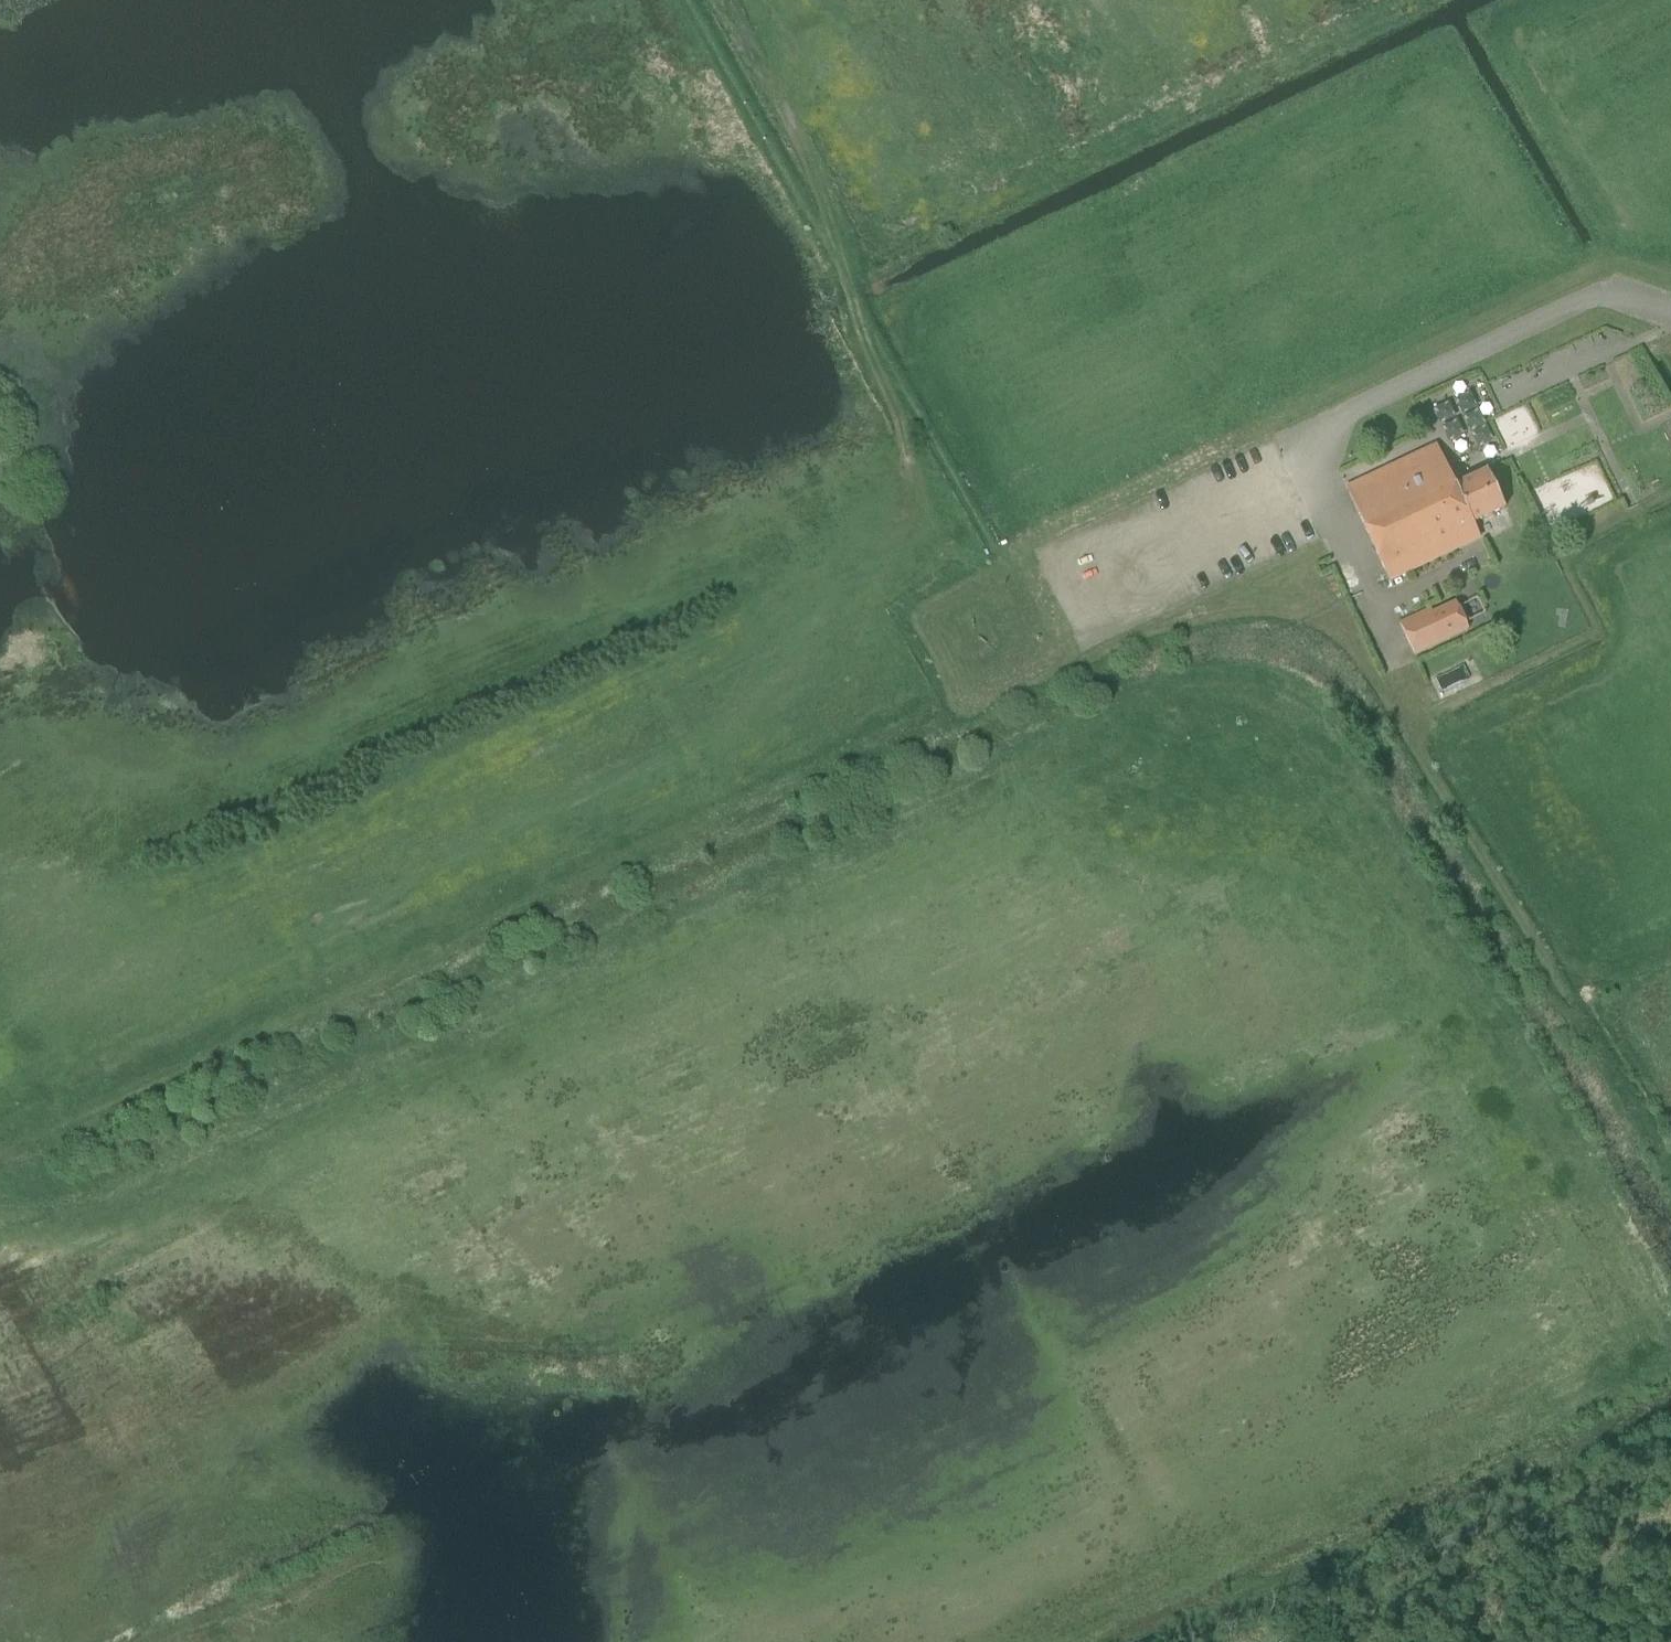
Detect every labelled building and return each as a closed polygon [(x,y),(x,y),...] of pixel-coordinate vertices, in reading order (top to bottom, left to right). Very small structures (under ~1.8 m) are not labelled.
[(1494,411),(1495,428),(1531,427),(1531,410),(1494,411)] [(1391,465),(1434,558),(1480,536),(1473,522),(1505,508),(1487,470),(1456,485),(1437,444),(1391,465)] [(1346,486),(1389,579),(1434,558),(1391,465),(1346,486)] [(1431,608),(1399,623),(1415,657),(1470,631),(1456,602),(1433,613),(1431,608)]
